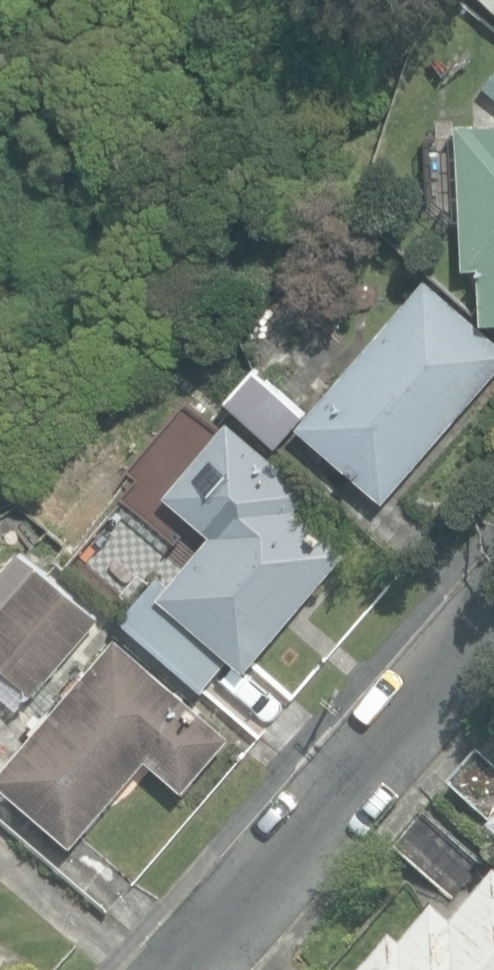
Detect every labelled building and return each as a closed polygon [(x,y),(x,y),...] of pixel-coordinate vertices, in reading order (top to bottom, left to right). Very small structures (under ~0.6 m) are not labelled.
[(483,85),(493,95),(493,73),(483,85)] [(478,126),(478,122),(458,123),(465,268),(481,267),(484,321),(493,320),(493,125),(478,126)] [(383,500),(493,372),(493,335),(428,278),(299,427),(383,500)] [(228,401),(276,444),(303,414),(255,370),(228,401)] [(124,620),(205,688),(232,656),(248,670),(349,551),(297,506),(310,490),(229,421),(165,496),(212,536),(169,586),(159,578),(124,620)] [(33,693),(100,618),(26,551),(0,580),(0,663),(33,693)] [(74,842),(148,755),(185,787),(230,734),(117,637),(0,773),(0,779),(73,841),(74,842)] [(493,822),(493,769),(478,755),(452,786),(493,822)] [(393,849),(453,899),(483,863),(423,813),(393,849)] [(452,925),(432,908),(400,945),(393,938),(366,969),(493,969),(493,876),(452,925)]
